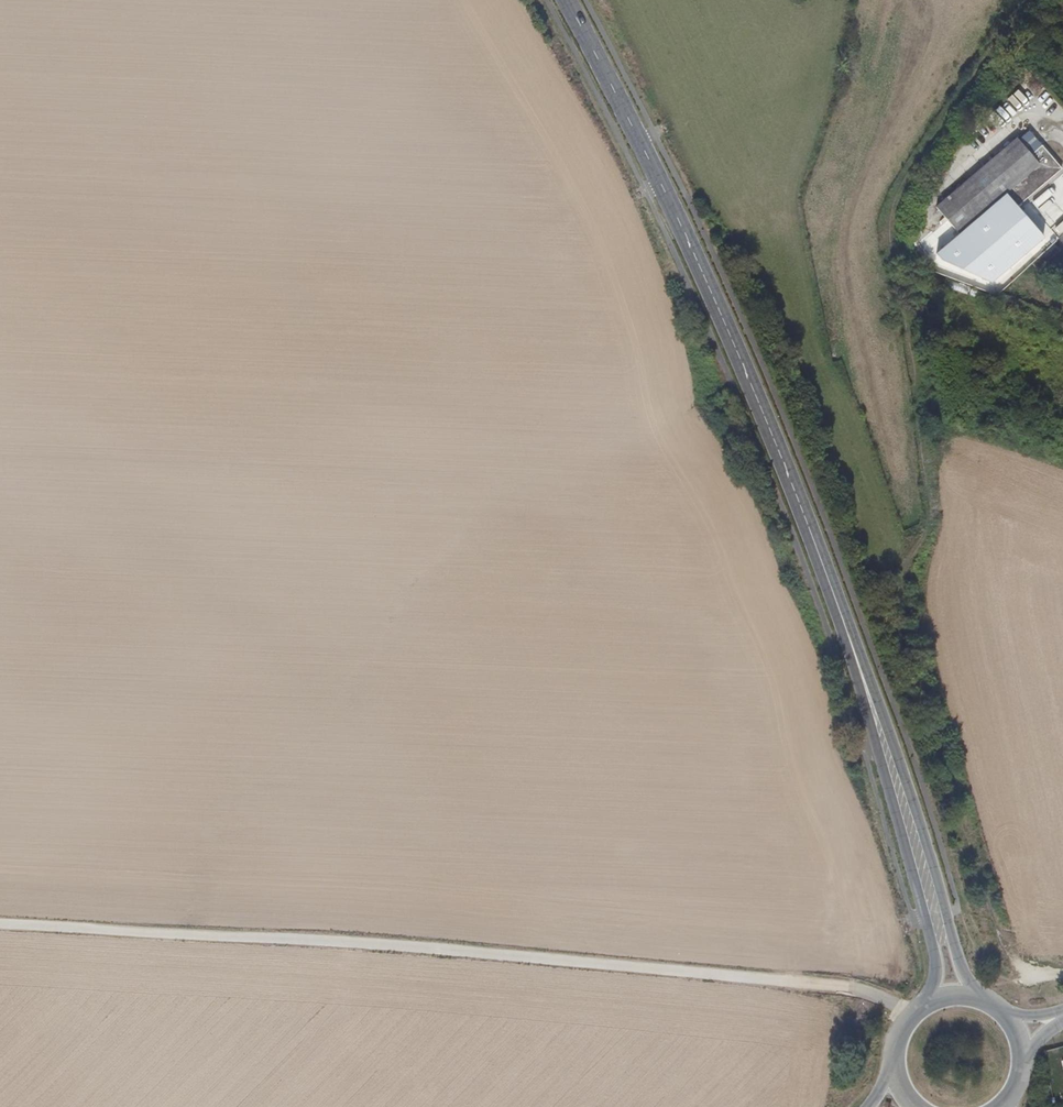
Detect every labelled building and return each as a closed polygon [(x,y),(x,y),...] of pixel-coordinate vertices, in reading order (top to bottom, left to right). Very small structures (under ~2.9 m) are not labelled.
[(1006,153),(938,208),(958,235),(965,229),(976,242),(1049,183),(1031,160),(1019,170),(1006,153)] [(1034,254),(1022,241),(995,267),(944,248),(938,263),(913,253),(916,266),(998,297),(1008,279),(1034,254)] [(1054,245),(1032,265),(1037,270),(1059,250),(1054,245)]
